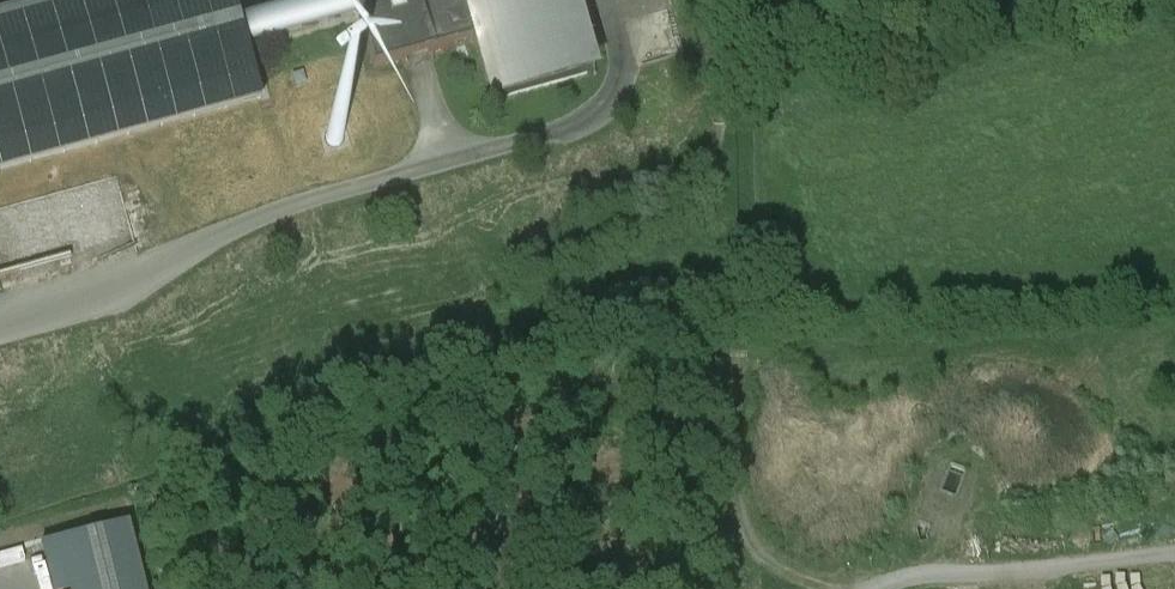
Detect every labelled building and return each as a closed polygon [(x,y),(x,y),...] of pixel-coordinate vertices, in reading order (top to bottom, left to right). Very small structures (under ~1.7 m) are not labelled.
[(0,23),(0,174),(262,102),(233,0),(85,0),(0,23)] [(374,71),(478,42),(495,102),(587,76),(566,0),(354,0),(374,71)] [(58,542),(70,588),(144,588),(128,525),(58,542)] [(58,542),(41,546),(52,588),(70,588),(58,542)]
